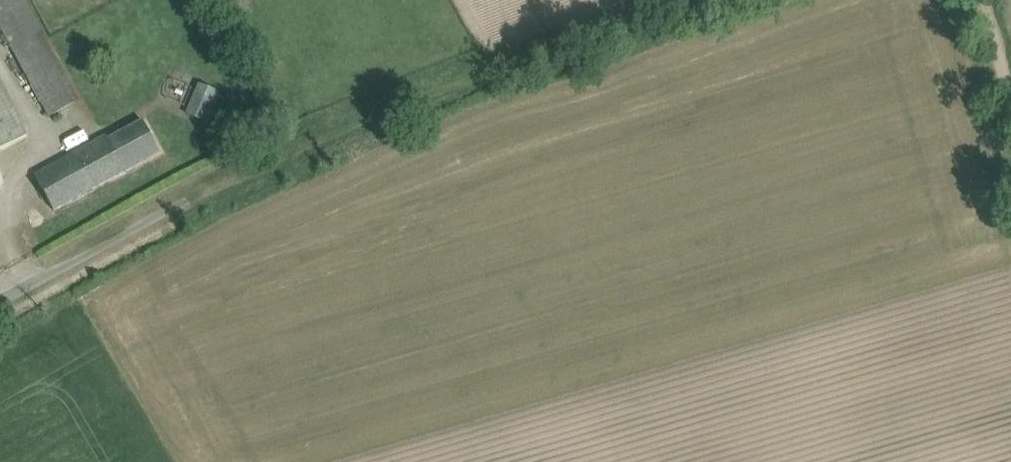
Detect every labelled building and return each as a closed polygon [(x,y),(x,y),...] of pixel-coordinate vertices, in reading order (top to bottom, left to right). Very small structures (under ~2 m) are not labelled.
[(50,116),(79,100),(25,0),(0,0),(0,25),(50,116)] [(203,122),(217,91),(197,81),(182,113),(203,122)] [(28,136),(0,86),(0,151),(28,136)] [(106,135),(35,175),(54,211),(161,152),(143,121),(109,140),(106,135)]
